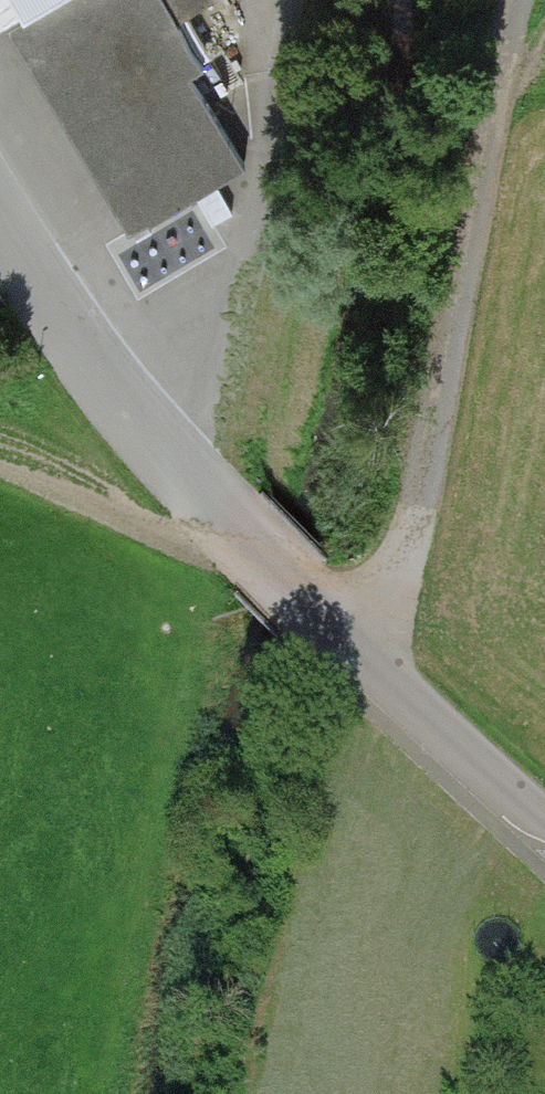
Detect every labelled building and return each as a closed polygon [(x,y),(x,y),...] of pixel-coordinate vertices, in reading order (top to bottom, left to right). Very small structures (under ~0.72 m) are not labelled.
[(107,229),(240,152),(152,0),(0,0),(0,46),(107,229)]
